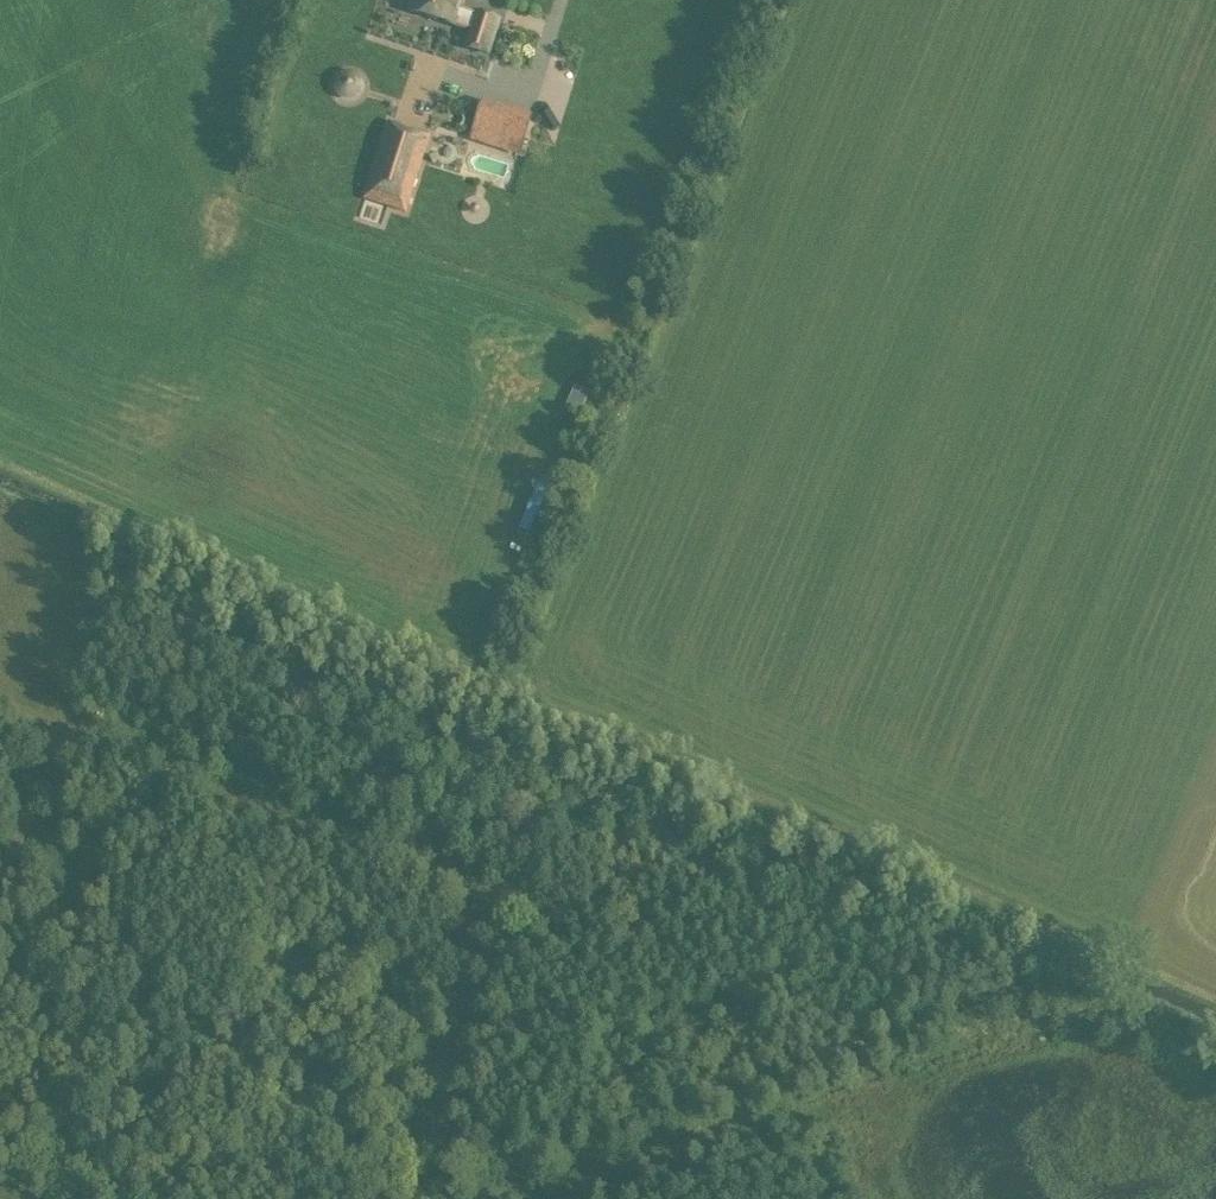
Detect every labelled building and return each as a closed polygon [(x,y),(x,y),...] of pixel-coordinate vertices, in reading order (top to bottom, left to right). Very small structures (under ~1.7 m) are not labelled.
[(410,11),(455,25),(472,30),(467,47),(488,54),(499,21),(477,15),(477,16),(456,9),(459,0),(414,0),(410,11)] [(520,157),(533,116),(482,101),(470,141),(520,157)] [(405,212),(430,135),(389,122),(364,199),(405,212)] [(590,392),(575,386),(565,409),(580,416),(590,392)]
